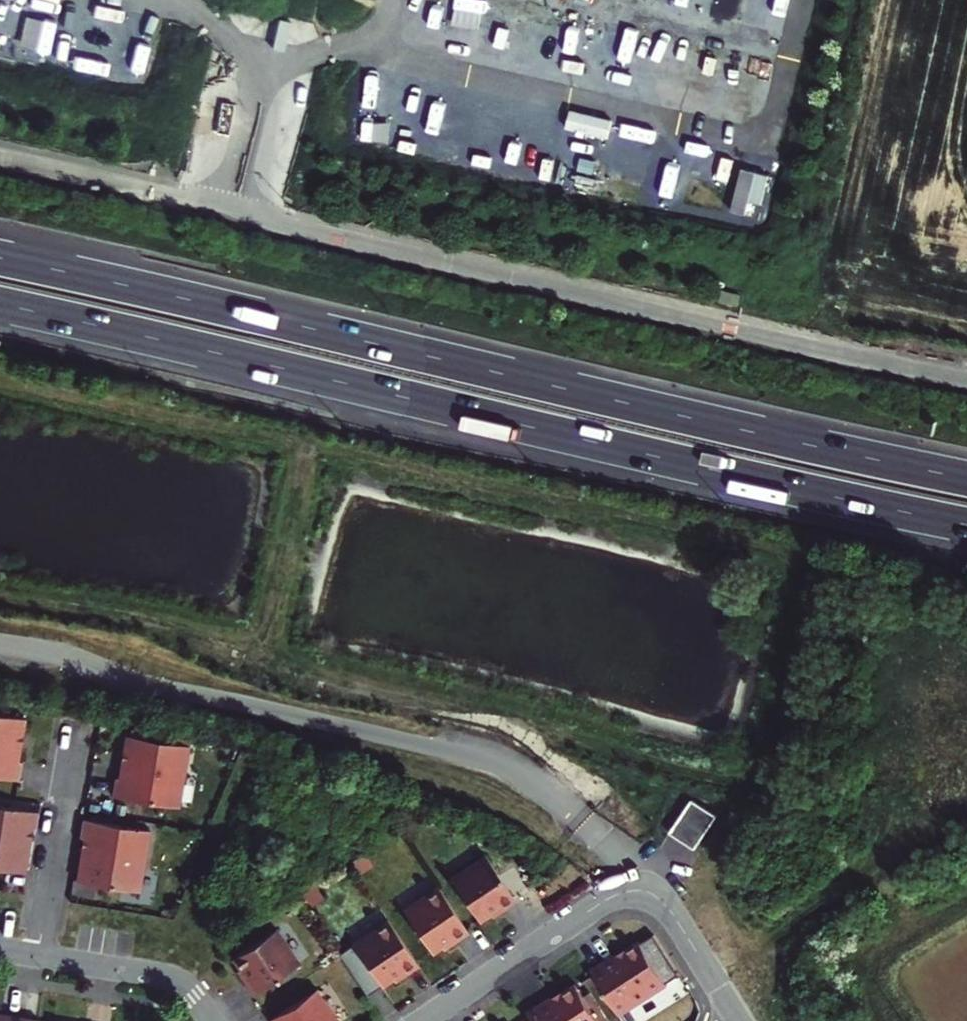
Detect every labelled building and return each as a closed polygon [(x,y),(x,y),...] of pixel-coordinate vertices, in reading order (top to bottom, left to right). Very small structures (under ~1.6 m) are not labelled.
[(110,31),(103,62),(137,69),(143,37),(110,31)] [(579,97),(575,115),(600,121),(604,103),(579,97)] [(0,714),(0,777),(18,780),(21,761),(16,761),(22,718),(0,714)] [(188,745),(128,735),(121,778),(115,777),(112,795),(178,806),(188,745)] [(717,817),(692,800),(672,833),(696,852),(717,817)] [(0,805),(0,868),(23,872),(30,829),(35,830),(38,812),(0,805)] [(148,830),(83,819),(80,837),(85,838),(78,881),(138,891),(148,830)] [(451,879),(478,920),(489,913),(499,906),(502,910),(516,901),(486,857),(451,879)] [(403,911),(431,951),(442,944),(452,937),(455,941),(468,932),(439,888),(403,911)] [(499,906),(489,913),(492,917),(502,910),(499,906)] [(339,954),(366,995),(392,978),(402,971),(405,975),(418,966),(389,921),(339,954)] [(274,930),(233,957),(241,968),(247,979),(244,982),(252,994),(297,965),(274,930)] [(452,937),(442,944),(445,948),(455,941),(452,937)] [(590,969),(616,1010),(662,981),(639,943),(616,957),(613,954),(590,969)] [(247,979),(241,968),(237,971),(244,982),(247,979)] [(402,971),(392,978),(394,981),(405,975),(402,971)] [(532,1020),(592,1020),(596,1019),(572,981),(549,995),(547,992),(524,1007),(532,1020)] [(314,990),(269,1020),(270,1020),(334,1020),(314,990)] [(40,1015),(10,1010),(9,1015),(0,1013),(0,1020),(39,1020),(40,1015)]
